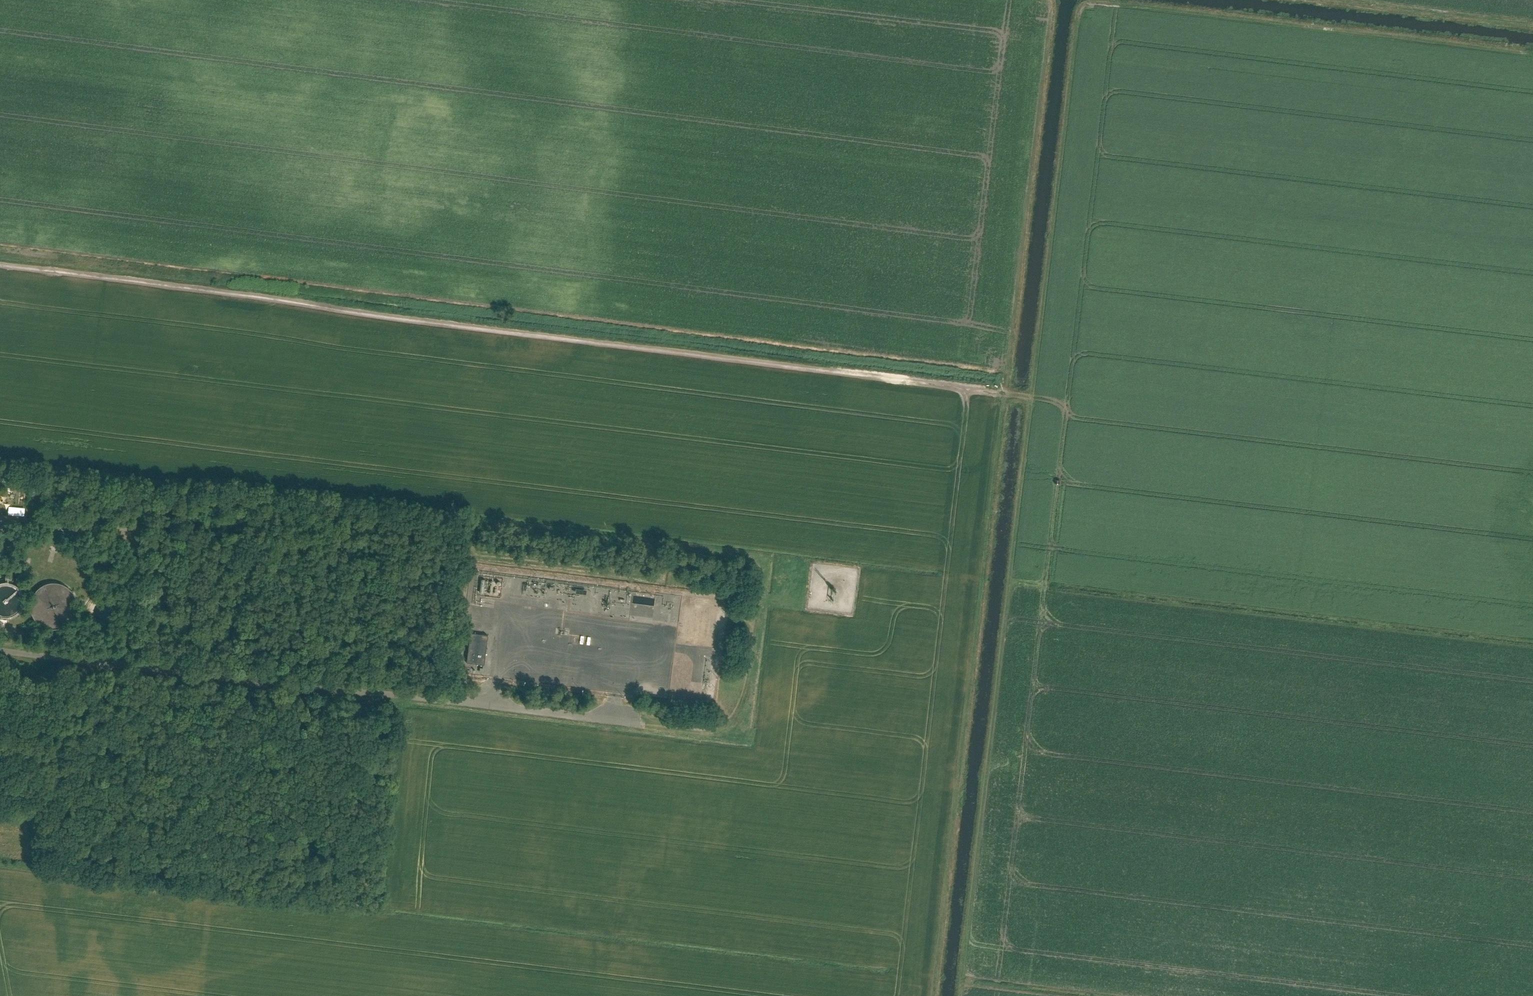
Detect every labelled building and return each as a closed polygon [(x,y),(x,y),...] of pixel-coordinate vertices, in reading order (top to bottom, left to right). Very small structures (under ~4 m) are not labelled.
[(2,582),(0,583),(0,618),(2,618),(3,619),(5,619),(6,619),(8,619),(10,618),(11,618),(13,618),(14,617),(16,616),(17,615),(18,614),(19,613),(20,612),(21,611),(22,609),(23,608),(24,607),(24,605),(24,603),(25,602),(25,600),(25,599),(24,597),(24,596),(24,594),(23,593),(22,591),(21,590),(21,588),(19,587),(18,586),(17,585),(16,584),(14,584),(13,583),(11,582),(10,582),(8,582),(7,582),(5,582),(3,582),(2,582)] [(499,606),(499,598),(485,598),(485,606),(499,606)] [(484,665),(489,637),(471,634),(467,662),(484,665)]
